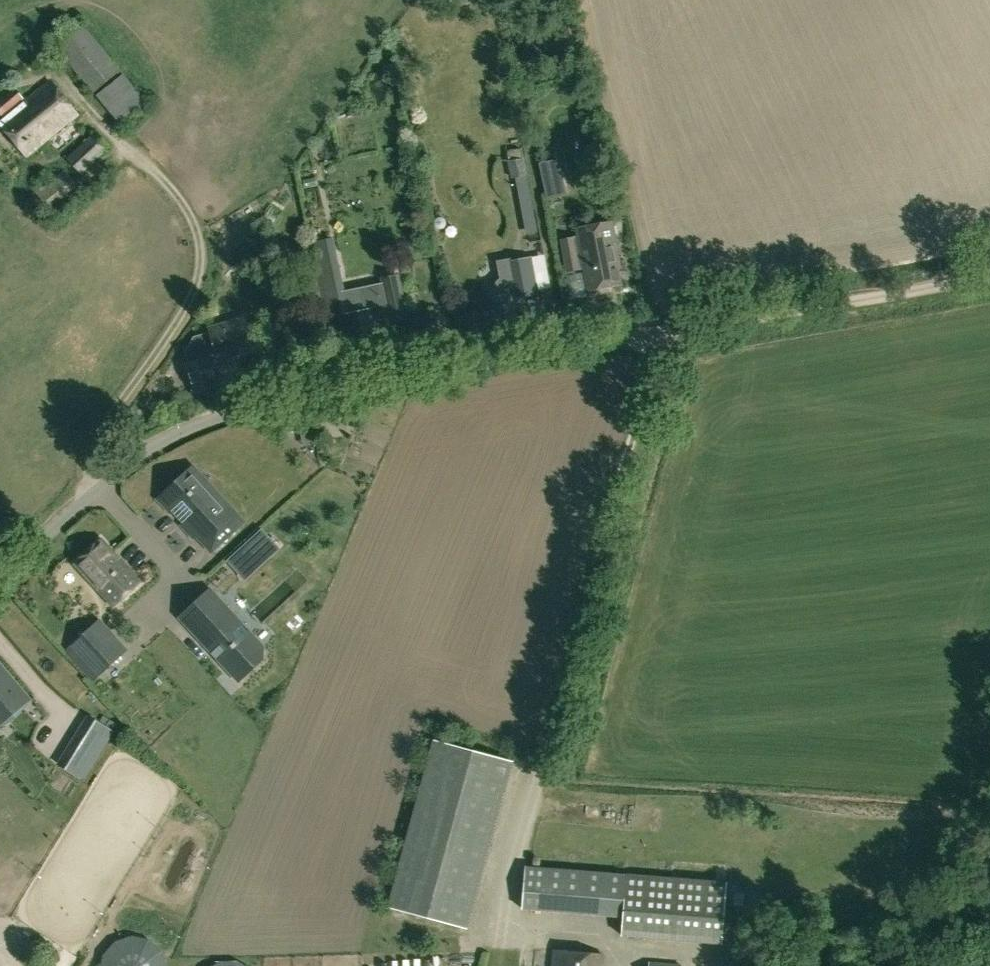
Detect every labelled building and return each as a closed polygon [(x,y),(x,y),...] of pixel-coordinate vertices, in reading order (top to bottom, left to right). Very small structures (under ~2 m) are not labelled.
[(122,70),(81,23),(54,44),(94,93),(122,70)] [(147,102),(123,74),(97,96),(122,125),(147,102)] [(6,119),(0,124),(28,158),(79,115),(52,82),(28,101),(16,88),(0,100),(0,112),(6,119)] [(68,159),(90,181),(104,166),(98,160),(112,147),(95,131),(68,159)] [(509,161),(512,178),(528,176),(525,159),(509,161)] [(35,193),(47,210),(79,186),(66,170),(35,193)] [(571,191),(566,171),(547,174),(552,202),(564,201),(562,192),(571,191)] [(563,241),(568,271),(586,268),(590,291),(620,285),(609,224),(579,229),(580,237),(563,241)] [(502,278),(489,291),(490,297),(489,298),(495,330),(521,325),(520,321),(526,320),(524,309),(518,311),(515,298),(539,293),(532,257),(515,260),(515,258),(499,261),(502,278)] [(409,317),(400,273),(381,277),(382,283),(358,288),(343,291),(341,285),(336,260),(321,263),(315,267),(325,317),(332,316),(344,313),(351,347),(380,341),(373,307),(387,304),(390,321),(409,317)] [(322,302),(318,279),(298,283),(302,305),(322,302)] [(188,363),(191,362),(198,391),(198,393),(221,387),(214,357),(213,357),(212,355),(215,354),(217,361),(254,350),(245,316),(207,327),(209,332),(193,337),(185,352),(188,363)] [(311,412),(298,414),(300,426),(313,423),(311,412)] [(198,481),(188,470),(157,499),(169,513),(175,508),(185,518),(179,524),(193,538),(197,535),(212,551),(235,530),(221,514),(225,511),(201,485),(202,483),(199,480),(198,481)] [(257,564),(278,546),(270,537),(249,555),(257,564)] [(114,607),(140,583),(103,538),(75,564),(114,607)] [(181,616),(239,681),(268,654),(218,599),(204,613),(195,603),(181,616)] [(71,646),(96,672),(118,652),(94,625),(71,646)] [(30,700),(0,665),(0,726),(30,700)] [(80,732),(97,723),(89,709),(72,718),(80,732)] [(82,779),(97,754),(71,739),(56,763),(82,779)] [(467,928),(512,761),(435,740),(389,907),(467,928)] [(528,865),(523,907),(624,917),(622,936),(723,947),(729,886),(528,865)] [(603,955),(555,950),(554,965),(602,965),(603,955)]
